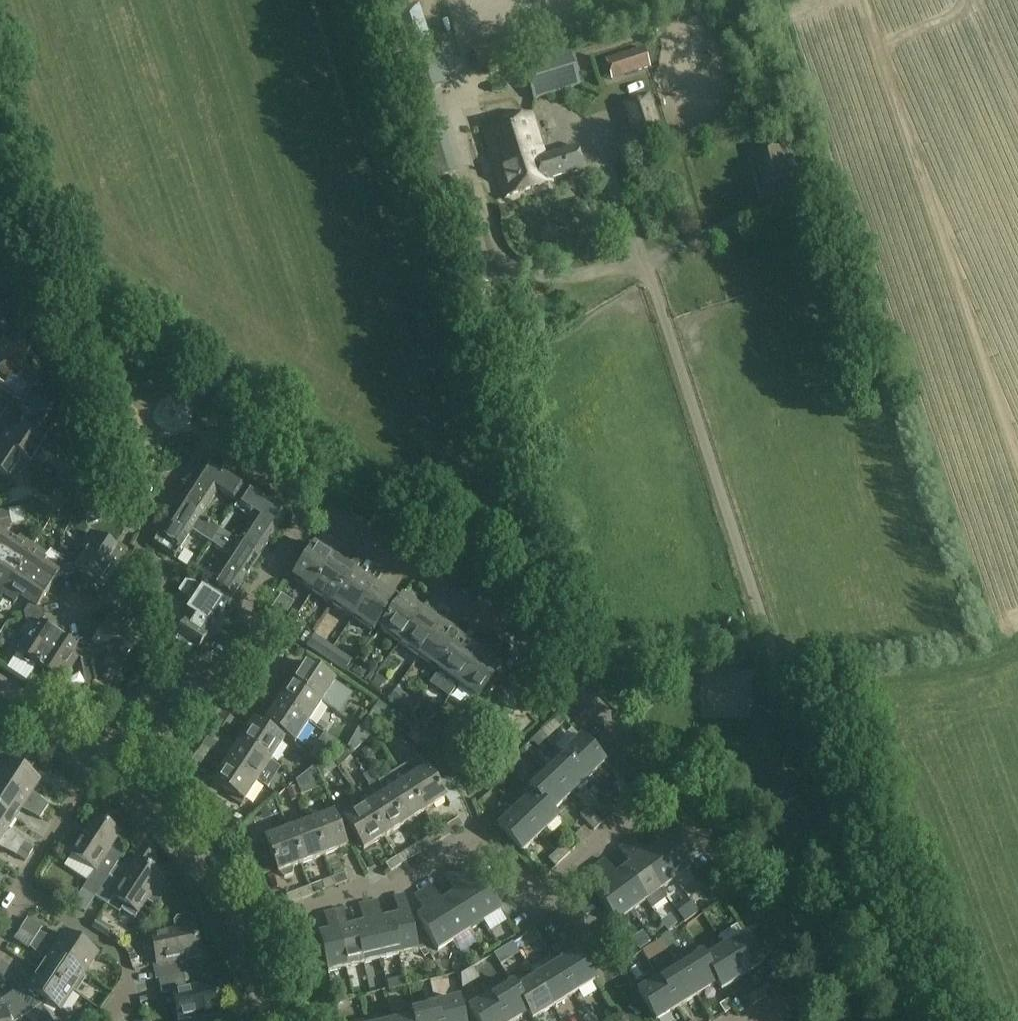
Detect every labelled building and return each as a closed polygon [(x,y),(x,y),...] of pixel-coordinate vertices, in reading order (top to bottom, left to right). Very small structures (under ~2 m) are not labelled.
[(526,55),(520,36),(474,51),(480,70),(526,55)] [(627,76),(650,68),(644,49),(621,57),(627,76)] [(536,98),(578,85),(568,53),(526,66),(536,98)] [(402,67),(411,93),(412,96),(422,93),(431,90),(452,83),(442,54),(402,67)] [(449,176),(422,93),(412,96),(411,93),(404,95),(432,181),(449,176)] [(620,103),(635,148),(663,139),(648,93),(620,103)] [(546,156),(532,113),(482,129),(503,195),(550,179),(583,168),(576,147),(546,156)] [(762,184),(788,177),(782,153),(788,152),(785,140),(779,142),(780,146),(755,153),(762,184)] [(0,209),(0,233),(12,215),(1,207),(0,209)] [(14,328),(12,326),(7,335),(0,330),(0,349),(14,328)] [(14,328),(0,349),(0,362),(5,365),(6,365),(17,372),(36,342),(14,328)] [(9,397),(23,406),(23,407),(37,386),(41,388),(46,380),(40,375),(35,383),(17,372),(6,365),(5,365),(0,373),(0,392),(9,397)] [(20,427),(43,442),(49,432),(42,427),(56,405),(38,393),(41,388),(37,386),(23,407),(23,406),(19,412),(27,418),(20,427)] [(20,458),(29,463),(43,442),(20,427),(15,436),(6,430),(0,440),(0,444),(20,457),(20,458)] [(6,478),(20,458),(20,457),(0,444),(0,474),(6,478)] [(88,466),(95,455),(90,452),(81,455),(78,459),(88,466)] [(79,479),(85,470),(75,463),(72,468),(74,476),(79,479)] [(199,517),(200,517),(218,490),(236,502),(245,489),(206,463),(180,504),(199,517)] [(18,502),(16,489),(11,490),(6,498),(7,504),(18,502)] [(18,502),(29,500),(28,494),(20,489),(16,489),(18,502)] [(256,514),(238,542),(237,542),(258,557),(285,516),(249,492),(241,505),(256,514)] [(199,517),(180,504),(159,535),(180,548),(192,530),(210,542),(219,529),(200,517),(199,517)] [(17,569),(33,545),(19,536),(16,542),(8,538),(7,535),(7,533),(11,526),(10,520),(0,522),(0,558),(17,569)] [(238,542),(219,529),(210,542),(219,548),(229,554),(210,583),(232,597),(258,557),(237,542),(238,542)] [(65,557),(69,575),(72,575),(76,569),(102,586),(114,568),(105,563),(115,549),(91,533),(82,549),(87,552),(83,559),(78,560),(70,556),(65,557)] [(33,545),(17,569),(48,590),(60,573),(65,576),(69,575),(65,557),(60,558),(50,551),(47,555),(33,545)] [(312,591),(334,558),(337,554),(330,549),(327,553),(314,545),(292,578),(312,591)] [(2,593),(17,569),(0,558),(0,592),(2,593)] [(332,605),(354,571),(357,567),(350,562),(347,566),(334,558),(312,591),(332,605)] [(25,614),(26,619),(43,615),(42,611),(37,607),(48,590),(17,569),(2,593),(16,603),(21,596),(29,601),(30,607),(25,614)] [(352,618),(374,585),(377,580),(370,575),(367,580),(354,571),(332,605),(352,618)] [(181,607),(191,614),(211,627),(217,628),(223,620),(215,615),(218,610),(222,612),(227,604),(186,578),(178,591),(187,598),(181,607)] [(374,585),(352,618),(373,631),(398,594),(390,589),(387,593),(374,585)] [(406,592),(403,596),(379,629),(399,643),(422,610),(410,601),(413,597),(406,592)] [(281,594),(265,618),(278,627),(294,602),(281,594)] [(399,643),(418,657),(442,624),(430,615),(432,611),(425,606),(422,610),(399,643)] [(191,614),(179,632),(173,640),(194,654),(211,627),(191,614)] [(43,615),(26,619),(26,624),(33,628),(33,633),(29,641),(23,637),(13,651),(37,667),(50,647),(58,635),(41,624),(44,618),(43,615)] [(87,640),(82,641),(86,659),(92,658),(96,652),(100,651),(108,656),(105,662),(119,671),(135,647),(122,638),(128,627),(110,616),(92,643),(87,640)] [(418,657),(438,671),(461,638),(449,629),(452,625),(444,620),(442,624),(418,657)] [(438,671),(458,685),(481,652),(469,643),(472,639),(464,634),(461,638),(438,671)] [(61,683),(78,658),(82,660),(86,659),(82,641),(79,642),(76,647),(58,635),(50,647),(37,667),(61,683)] [(291,645),(284,640),(283,640),(272,658),(279,663),(291,645)] [(325,657),(332,647),(321,640),(314,650),(325,657)] [(477,699),(480,694),(490,701),(505,680),(495,673),(500,666),(488,658),(491,653),(484,648),(481,652),(458,685),(477,699)] [(345,671),(352,661),(344,655),(337,665),(345,671)] [(334,684),(335,683),(303,662),(290,682),(321,703),(336,713),(343,702),(336,698),(341,689),(334,684)] [(278,674),(266,666),(261,673),(273,681),(278,674)] [(321,703),(290,682),(277,702),(308,722),(321,703)] [(260,691),(253,686),(246,697),(253,701),(260,691)] [(708,709),(744,710),(745,688),(708,687),(708,709)] [(480,694),(477,699),(470,709),(480,715),(490,701),(480,694)] [(406,695),(398,707),(406,713),(414,701),(406,695)] [(308,722),(277,702),(263,723),(294,743),(308,722)] [(216,725),(228,734),(236,723),(223,714),(216,725)] [(240,741),(270,762),(284,741),(253,721),(248,718),(242,727),(247,731),(240,741)] [(210,734),(202,745),(216,755),(224,744),(210,734)] [(586,779),(603,762),(579,738),(562,754),(586,779)] [(226,762),(257,782),(270,762),(240,741),(226,762)] [(318,762),(327,753),(316,746),(309,756),(318,762)] [(586,779),(562,754),(545,771),(568,795),(586,779)] [(189,766),(196,770),(204,760),(196,755),(189,766)] [(321,778),(336,768),(327,755),(314,767),(321,778)] [(0,757),(0,768),(1,769),(0,771),(0,782),(44,812),(49,806),(33,792),(39,782),(0,757)] [(398,771),(424,812),(445,799),(425,768),(418,757),(398,771)] [(257,782),(226,762),(213,782),(244,802),(257,782)] [(424,812),(398,771),(378,783),(404,824),(424,812)] [(568,795),(545,771),(527,788),(533,793),(551,812),(568,795)] [(309,792),(302,776),(296,781),(301,795),(309,792)] [(368,786),(376,798),(364,806),(383,837),(404,824),(378,783),(374,776),(368,780),(371,785),(368,786)] [(14,819),(21,809),(40,819),(44,812),(0,782),(0,810),(14,819)] [(624,800),(632,793),(625,786),(618,793),(624,800)] [(557,818),(551,812),(533,793),(515,810),(539,835),(557,818)] [(356,811),(344,819),(364,850),(383,837),(364,806),(359,798),(352,803),(356,811)] [(579,815),(585,823),(593,816),(586,809),(579,815)] [(0,810),(0,836),(20,849),(24,842),(8,828),(14,819),(0,810)] [(539,835),(515,810),(497,827),(521,852),(539,835)] [(333,813),(310,822),(324,856),(346,848),(333,813)] [(592,830),(600,823),(593,816),(585,823),(592,830)] [(95,870),(90,877),(73,904),(84,911),(94,897),(102,885),(109,875),(122,856),(110,848),(119,834),(93,817),(69,854),(95,870)] [(324,856),(310,822),(288,830),(301,865),(324,856)] [(457,829),(452,822),(447,825),(451,833),(457,829)] [(652,849),(674,879),(689,868),(655,822),(647,828),(659,844),(652,849)] [(301,865),(288,830),(265,839),(278,874),(280,873),(282,875),(284,878),(292,875),(292,871),(292,868),(301,865)] [(436,842),(431,835),(426,838),(430,846),(436,842)] [(15,856),(20,849),(0,836),(0,848),(15,856)] [(674,879),(652,849),(644,855),(633,839),(625,844),(660,890),(674,879)] [(629,865),(622,870),(646,901),(652,910),(667,899),(660,890),(625,844),(618,850),(629,865)] [(555,852),(561,859),(568,853),(562,846),(555,852)] [(415,855),(411,848),(405,851),(410,859),(415,855)] [(121,883),(109,875),(102,885),(94,897),(107,906),(113,896),(125,904),(122,909),(135,918),(146,901),(156,907),(163,897),(153,891),(163,876),(148,867),(154,858),(141,849),(134,859),(136,860),(121,883)] [(561,859),(555,852),(548,859),(554,866),(561,859)] [(703,853),(689,857),(693,870),(707,866),(703,853)] [(646,901),(622,870),(615,876),(603,860),(596,866),(631,912),(646,901)] [(395,868),(391,861),(385,864),(390,872),(395,868)] [(631,912),(596,866),(588,871),(600,887),(593,892),(616,923),(631,912)] [(452,873),(483,922),(499,912),(479,880),(471,885),(460,868),(452,873)] [(483,922),(452,873),(444,878),(455,895),(447,899),(468,932),(483,922)] [(341,884),(338,876),(332,878),(335,886),(341,884)] [(318,892),(315,884),(309,886),(312,894),(318,892)] [(421,892),(452,941),(468,932),(447,899),(440,904),(429,887),(421,892)] [(452,941),(421,892),(414,896),(424,913),(416,918),(437,951),(452,941)] [(673,897),(683,914),(693,909),(682,892),(673,897)] [(295,901),(292,893),(286,895),(289,904),(295,901)] [(398,916),(389,918),(398,955),(416,951),(402,894),(393,896),(398,916)] [(381,959),(398,955),(389,918),(380,920),(376,900),(367,903),(381,959)] [(364,963),(381,959),(367,903),(358,905),(362,924),(355,926),(364,963)] [(346,968),(364,963),(355,926),(346,928),(341,909),(333,911),(346,968)] [(329,972),(346,968),(333,911),(323,913),(327,933),(319,934),(329,972)] [(174,923),(176,930),(151,935),(157,966),(153,967),(156,980),(159,979),(159,980),(182,975),(182,973),(187,972),(184,960),(200,957),(192,919),(188,916),(177,919),(174,923)] [(39,932),(33,941),(84,974),(97,954),(65,933),(59,942),(39,932)] [(641,932),(631,940),(638,950),(648,942),(641,932)] [(723,947),(741,976),(762,963),(744,934),(723,947)] [(84,974),(33,941),(29,947),(45,962),(39,970),(72,991),(84,974)] [(741,976),(723,947),(703,960),(702,960),(717,983),(720,989),(741,976)] [(506,961),(500,951),(499,950),(493,954),(494,955),(500,965),(506,961)] [(554,965),(572,995),(593,982),(575,952),(554,965)] [(702,960),(703,960),(699,953),(678,966),(696,996),(717,983),(702,960)] [(572,995),(554,965),(534,978),(552,1007),(572,995)] [(696,996),(678,966),(657,979),(676,1009),(696,996)] [(22,986),(11,993),(26,1015),(45,1001),(59,1010),(72,991),(39,970),(33,980),(28,977),(22,986)] [(182,975),(159,980),(162,994),(171,992),(177,1020),(204,1020),(203,1016),(220,1013),(214,983),(185,989),(182,975)] [(527,1013),(526,1013),(531,1020),(552,1007),(534,978),(514,990),(513,990),(527,1013)] [(657,979),(636,992),(654,1020),(656,1020),(676,1009),(657,979)] [(505,1020),(514,1020),(526,1013),(527,1013),(513,990),(514,990),(510,983),(489,996),(505,1020)] [(757,1001),(766,996),(760,987),(752,993),(757,1001)] [(18,1020),(26,1015),(11,993),(3,1000),(0,1000),(0,1020),(19,1020),(18,1020)] [(757,1001),(752,993),(743,998),(749,1006),(757,1001)] [(489,996),(468,1008),(476,1020),(505,1020),(489,996)] [(437,1020),(463,1020),(457,999),(434,1005),(437,1020)] [(724,1013),(731,1008),(726,999),(719,1004),(724,1013)] [(434,1005),(410,1010),(412,1018),(413,1020),(437,1020),(434,1005)]
